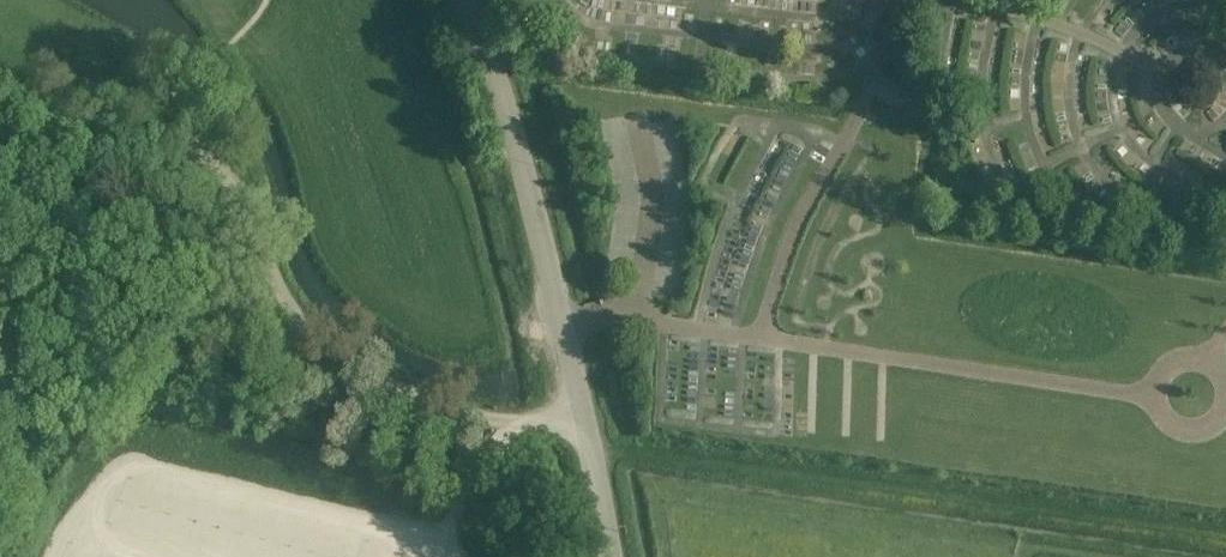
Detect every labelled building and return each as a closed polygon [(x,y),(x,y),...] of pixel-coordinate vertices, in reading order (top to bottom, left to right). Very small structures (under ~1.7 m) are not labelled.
[(896,100),(906,81),(879,67),(869,87),(896,100)]
